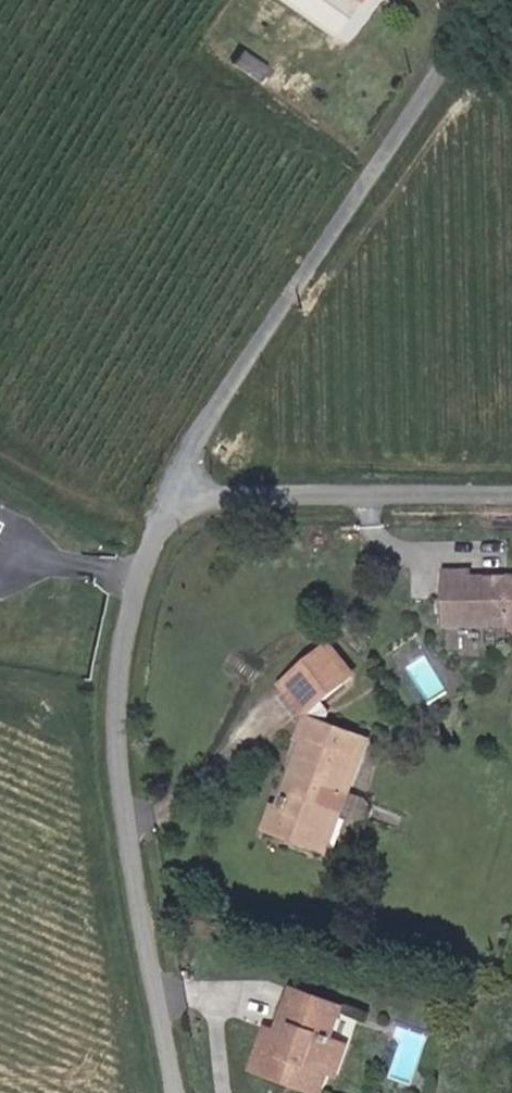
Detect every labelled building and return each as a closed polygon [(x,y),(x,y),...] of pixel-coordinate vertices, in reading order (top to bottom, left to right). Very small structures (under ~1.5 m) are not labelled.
[(340,34),(363,0),(290,0),(340,34)] [(226,55),(271,83),(279,71),(234,42),(226,55)] [(14,516),(0,508),(0,540),(14,516)] [(511,576),(507,579),(494,579),(491,575),(473,575),(474,568),(450,568),(449,597),(465,597),(465,620),(511,622),(511,576)] [(346,666),(322,640),(282,672),(306,701),(346,666)] [(291,811),(282,810),(274,832),(329,851),(344,810),(325,804),(333,788),(350,793),(371,737),(324,719),(291,811)] [(293,1021),(289,1034),(279,1030),(268,1026),(255,1067),(319,1088),(327,1063),(338,1066),(347,1034),(331,1029),(339,1001),(292,987),(283,1017),(293,1021)] [(361,1007),(339,1001),(331,1029),(347,1034),(353,1036),(361,1007)] [(283,1017),(279,1030),(289,1034),(293,1021),(283,1017)]
